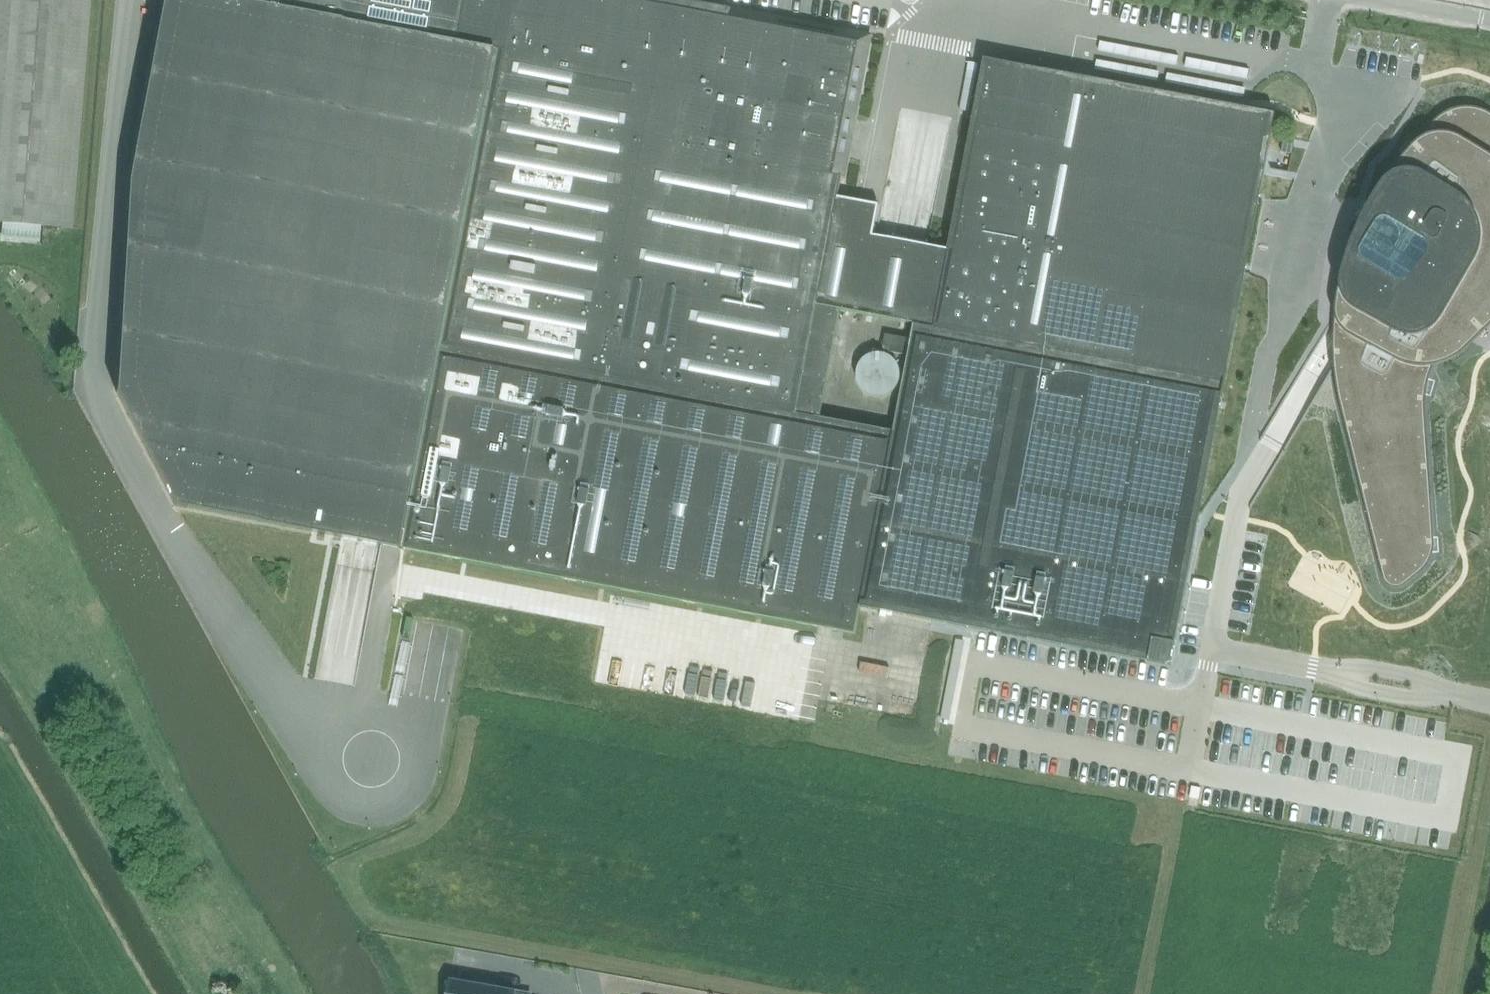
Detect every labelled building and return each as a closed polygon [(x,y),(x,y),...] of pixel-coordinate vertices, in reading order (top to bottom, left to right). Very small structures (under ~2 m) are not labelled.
[(1,222),(0,236),(40,240),(41,225),(72,228),(89,0),(0,0),(0,222),(1,222)] [(152,5),(172,8),(139,185),(120,393),(180,506),(404,548),(854,633),(852,647),(916,659),(924,617),(1169,664),(1274,114),(984,58),(983,63),(947,250),(873,236),(878,206),(839,198),(869,38),(667,0),(153,0),(152,5)] [(1334,318),(1334,321),(1334,367),(1334,370),(1341,410),(1345,426),(1353,457),(1383,578),(1383,580),(1384,582),(1385,584),(1387,585),(1388,587),(1390,588),(1392,588),(1394,589),(1396,589),(1398,589),(1400,589),(1402,588),(1403,587),(1405,586),(1411,581),(1416,577),(1419,575),(1422,572),(1423,571),(1425,569),(1426,567),(1428,565),(1430,562),(1431,559),(1432,556),(1433,553),(1434,550),(1434,547),(1434,544),(1431,498),(1430,483),(1430,481),(1429,470),(1428,454),(1427,441),(1426,430),(1426,422),(1425,416),(1425,411),(1425,405),(1425,400),(1426,396),(1426,393),(1426,391),(1427,385),(1428,382),(1429,378),(1430,374),(1432,369),(1433,367),(1437,366),(1441,365),(1445,363),(1449,362),(1453,360),(1457,358),(1470,346),(1489,327),(1489,113),(1485,111),(1482,110),(1479,109),(1476,108),(1472,108),(1469,107),(1466,107),(1463,108),(1460,108),(1458,108),(1454,109),(1451,110),(1448,112),(1445,113),(1442,115),(1439,117),(1436,119),(1434,122),(1433,123),(1412,146),(1401,159),(1399,162),(1396,165),(1392,170),(1391,171),(1389,174),(1386,178),(1383,182),(1379,188),(1376,194),(1373,197),(1370,203),(1368,207),(1364,214),(1359,223),(1355,232),(1354,236),(1351,243),(1347,253),(1345,260),(1344,265),(1342,271),(1340,278),(1339,284),(1337,291),(1336,299),(1335,309),(1334,318)] [(1292,155),(1295,137),(1284,135),(1281,153),(1292,155)] [(447,979),(444,993),(527,993),(528,993),(447,979)]
